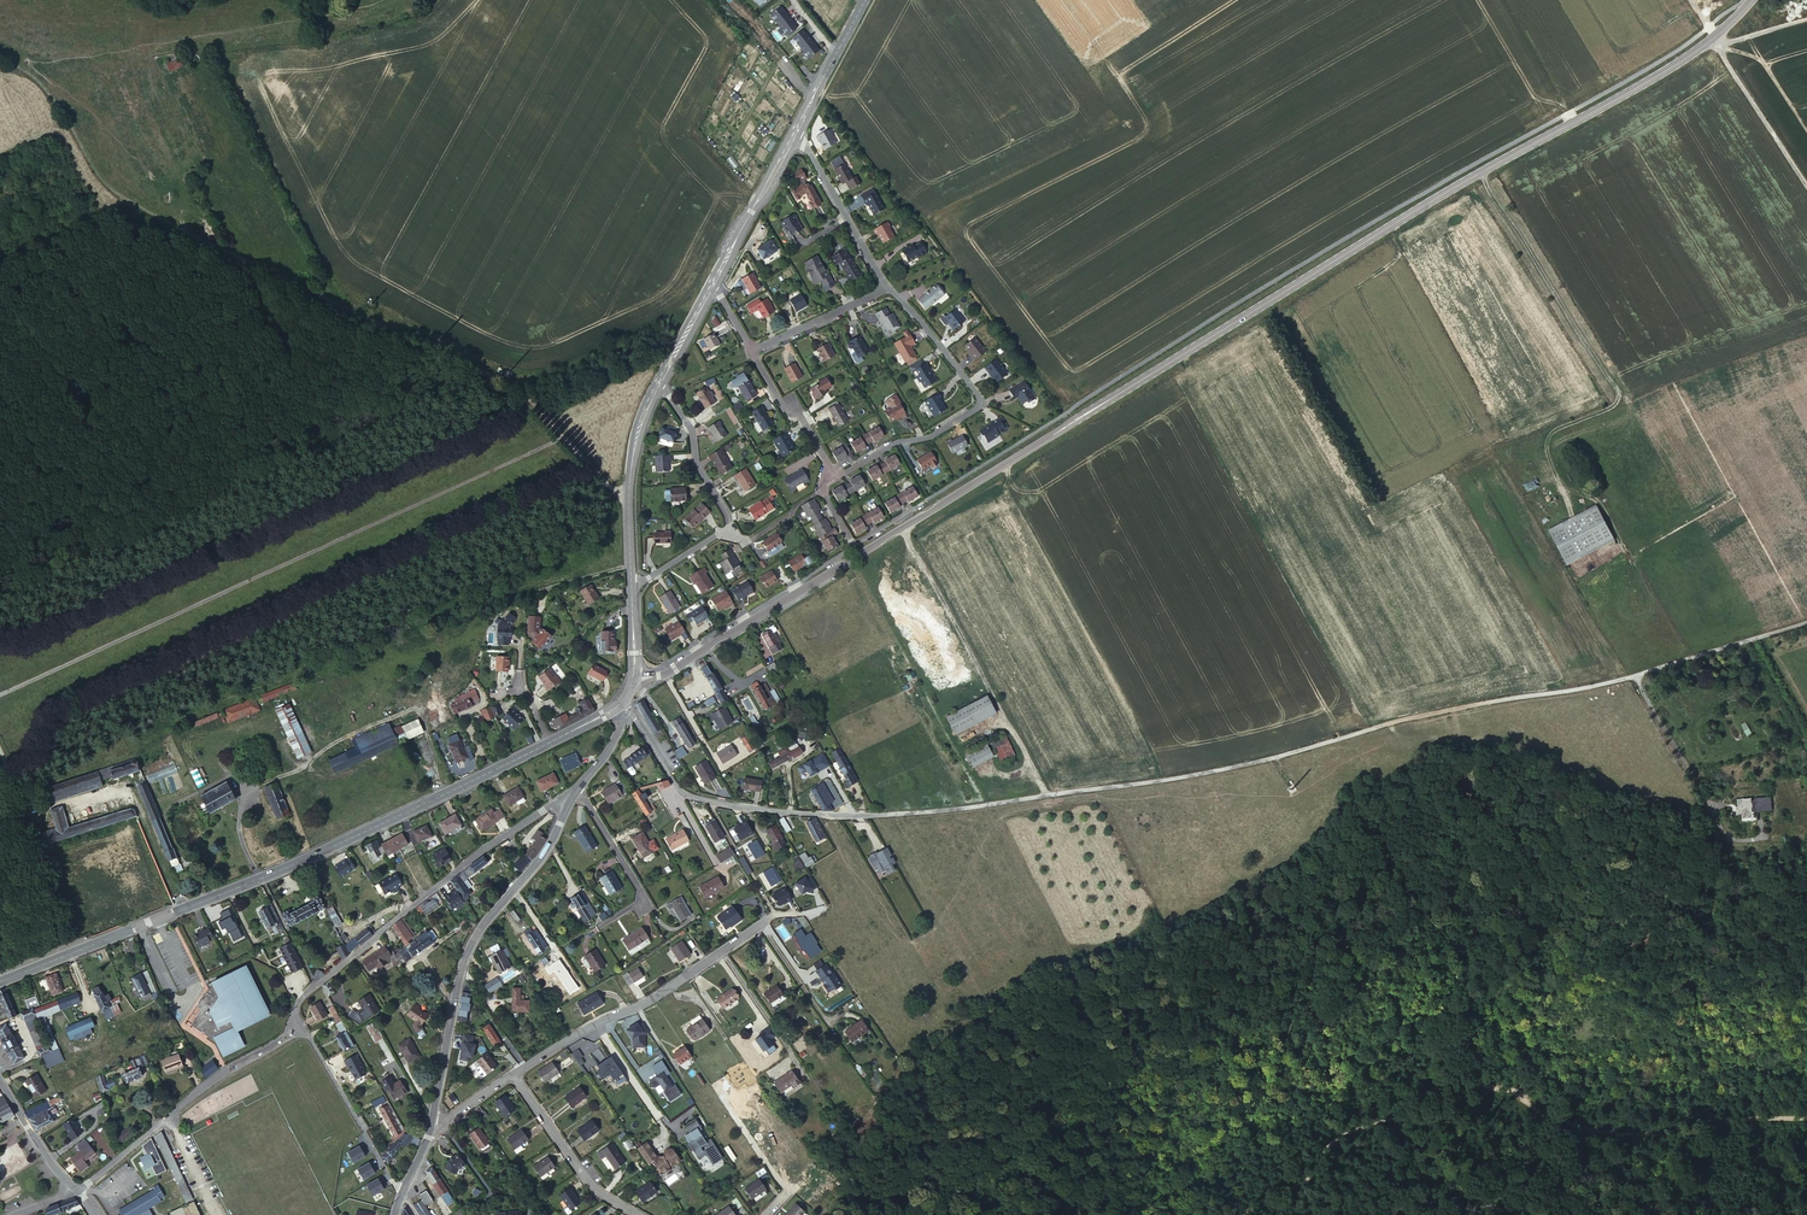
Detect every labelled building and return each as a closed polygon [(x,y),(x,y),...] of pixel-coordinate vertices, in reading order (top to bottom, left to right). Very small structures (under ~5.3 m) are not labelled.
[(778,15),(773,20),(779,27),(785,22),(782,17),(781,18),(778,15)] [(800,22),(778,39),(785,47),(807,30),(800,22)] [(166,63),(169,72),(184,66),(181,58),(166,63)] [(827,131),(824,126),(811,133),(814,138),(815,137),(820,146),(832,139),(827,131)] [(852,173),(844,158),(832,165),(840,180),(843,178),(847,186),(860,178),(855,171),(852,173)] [(798,167),(795,162),(792,165),(788,172),(790,177),(797,172),(795,169),(798,167)] [(802,181),(802,180),(791,186),(792,187),(789,189),(793,197),(797,195),(796,193),(802,189),(807,198),(805,199),(808,205),(818,199),(807,181),(806,182),(805,182),(805,181),(804,181),(803,181),(802,181)] [(871,185),(859,192),(865,202),(866,201),(872,212),(882,206),(871,185)] [(790,210),(777,218),(780,223),(783,221),(785,226),(788,231),(798,226),(792,215),(793,215),(790,210)] [(888,223),(874,230),(877,235),(878,235),(884,244),(895,238),(889,228),(891,228),(888,223)] [(770,240),(755,248),(762,259),(776,251),(770,240)] [(907,249),(903,251),(909,263),(919,257),(920,258),(928,254),(921,242),(914,247),(913,246),(912,246),(910,247),(910,248),(908,249),(907,249)] [(860,271),(849,253),(838,259),(846,273),(844,274),(847,279),(860,271)] [(825,282),(830,279),(825,270),(823,271),(822,268),(814,254),(802,261),(804,265),(803,266),(809,277),(812,275),(815,279),(817,278),(817,279),(821,285),(825,282)] [(751,271),(741,277),(749,291),(760,285),(751,271)] [(932,302),(944,293),(935,282),(930,286),(931,286),(929,288),(928,288),(924,291),(924,292),(917,298),(925,307),(932,301),(932,302)] [(798,292),(787,298),(794,309),(805,303),(798,292)] [(765,296),(754,303),(762,315),(772,309),(765,296)] [(894,328),(898,325),(891,312),(889,313),(885,306),(875,312),(880,321),(881,320),(883,323),(882,323),(886,329),(891,326),(891,327),(894,328)] [(956,308),(946,316),(955,328),(965,320),(956,308)] [(711,319),(714,327),(719,325),(716,317),(711,319)] [(910,343),(912,342),(915,340),(909,330),(894,340),(906,359),(907,359),(915,354),(917,353),(912,345),(910,343)] [(714,340),(716,339),(711,331),(700,338),(706,349),(716,343),(714,340)] [(850,346),(851,346),(854,351),(850,353),(854,360),(857,361),(862,358),(860,354),(868,349),(864,342),(862,342),(861,340),(862,340),(858,333),(848,339),(848,340),(847,341),(847,343),(848,346),(850,346)] [(975,337),(965,345),(969,350),(972,354),(971,354),(976,359),(986,351),(975,337)] [(826,341),(816,347),(824,360),(833,354),(826,341)] [(922,356),(909,364),(912,368),(924,360),(922,356)] [(1000,368),(1002,367),(999,363),(994,356),(982,363),(987,371),(988,370),(993,379),(1003,373),(1000,368)] [(915,373),(916,373),(918,372),(921,376),(920,377),(925,383),(936,375),(925,359),(924,360),(912,368),(915,373)] [(794,360),(783,366),(791,379),(802,373),(794,360)] [(746,378),(736,384),(745,400),(755,394),(746,378)] [(1011,396),(1012,396),(1014,394),(1015,397),(1019,402),(1024,399),(1025,401),(1032,396),(1020,379),(1005,388),(1011,396)] [(806,389),(808,393),(812,399),(822,393),(816,383),(806,389)] [(705,388),(696,394),(705,408),(714,403),(705,388)] [(936,390),(921,399),(931,414),(943,407),(937,397),(939,396),(936,390)] [(884,410),(890,421),(900,416),(901,417),(906,414),(899,404),(901,403),(896,394),(885,400),(889,407),(884,410)] [(834,403),(824,409),(834,426),(844,420),(834,403)] [(760,405),(750,411),(761,430),(772,424),(766,413),(765,414),(760,405)] [(996,429),(1001,426),(1004,424),(1007,423),(1000,412),(997,414),(990,418),(990,417),(987,419),(987,420),(977,426),(980,430),(982,431),(986,438),(995,432),(996,429)] [(719,421),(706,429),(709,433),(710,433),(716,442),(726,436),(720,426),(721,425),(719,421)] [(878,425),(850,442),(856,452),(865,446),(864,444),(873,440),(874,441),(884,435),(878,425)] [(661,428),(657,438),(673,443),(676,433),(661,428)] [(951,438),(947,440),(953,451),(968,442),(962,433),(952,439),(951,438)] [(771,443),(780,458),(781,460),(795,451),(785,434),(771,443)] [(834,449),(831,450),(837,460),(846,455),(849,460),(854,458),(845,442),(838,447),(837,446),(834,448),(834,449)] [(936,460),(930,449),(916,458),(922,467),(930,462),(931,463),(936,460)] [(719,450),(708,456),(720,476),(730,469),(721,455),(722,454),(719,450)] [(874,465),(865,470),(871,480),(873,479),(874,479),(878,478),(878,476),(892,468),(893,469),(896,467),(896,466),(899,464),(893,454),(883,460),(884,462),(876,467),(874,465)] [(669,455),(652,456),(652,466),(653,466),(654,473),(667,472),(666,465),(665,465),(665,462),(666,462),(670,462),(669,455)] [(745,468),(734,475),(744,491),(755,485),(745,468)] [(795,472),(782,480),(789,491),(794,488),(793,486),(801,481),(802,483),(807,480),(799,468),(795,471),(795,472)] [(839,485),(829,491),(835,501),(838,500),(839,500),(842,498),(842,497),(856,489),(857,490),(860,488),(860,487),(863,485),(857,475),(847,481),(848,482),(840,487),(839,485)] [(911,486),(883,503),(889,513),(899,507),(898,505),(906,500),(907,502),(917,496),(911,486)] [(685,488),(669,489),(670,502),(685,500),(685,488)] [(809,499),(797,506),(804,518),(806,517),(811,525),(809,527),(821,544),(820,546),(822,549),(824,549),(825,551),(834,546),(829,536),(834,533),(831,528),(828,530),(821,519),(819,520),(814,512),(816,511),(809,499)] [(755,505),(747,510),(754,520),(766,512),(758,500),(754,503),(755,505)] [(701,503),(698,506),(707,516),(710,513),(701,503)] [(1596,505),(1548,530),(1567,565),(1614,539),(1596,505)] [(692,528),(699,521),(702,519),(702,520),(707,516),(698,506),(694,510),(693,510),(684,518),(692,528)] [(876,507),(848,523),(854,533),(863,528),(862,526),(871,521),(872,523),(882,517),(876,507)] [(669,532),(663,532),(653,533),(654,542),(669,541),(669,532)] [(775,534),(762,542),(767,551),(780,543),(775,534)] [(729,549),(727,550),(738,566),(738,565),(739,565),(729,549)] [(738,566),(727,550),(720,555),(723,560),(718,563),(722,568),(726,574),(725,575),(727,579),(729,579),(733,577),(732,576),(741,570),(738,565),(738,566)] [(800,554),(787,562),(793,571),(802,566),(806,564),(807,565),(812,561),(808,555),(803,558),(800,554)] [(703,567),(690,575),(695,582),(702,593),(713,586),(706,575),(707,573),(703,567)] [(770,571),(759,578),(765,587),(776,580),(770,571)] [(737,586),(731,590),(737,600),(747,594),(748,596),(754,592),(747,581),(738,587),(737,586)] [(590,584),(580,591),(588,604),(599,598),(590,584)] [(669,591),(658,598),(668,614),(679,607),(669,591)] [(734,606),(726,594),(711,603),(718,614),(722,611),(725,610),(726,611),(734,606)] [(708,617),(701,606),(689,614),(693,620),(696,624),(708,617)] [(501,620),(497,625),(498,626),(498,629),(497,629),(496,640),(498,640),(497,645),(507,646),(508,641),(509,641),(509,637),(510,637),(511,630),(509,630),(509,628),(515,621),(514,620),(516,619),(515,618),(514,614),(510,614),(509,614),(508,616),(507,615),(502,621),(501,620)] [(551,636),(542,628),(540,627),(541,616),(528,614),(527,633),(534,639),(531,642),(539,649),(551,636)] [(673,640),(685,632),(678,621),(666,629),(673,640)] [(1596,625),(1591,627),(1595,635),(1600,632),(1596,625)] [(673,640),(666,629),(664,630),(671,641),(673,640)] [(770,630),(769,631),(761,635),(769,649),(770,649),(771,648),(774,653),(782,649),(779,644),(778,644),(772,634),(770,630)] [(615,645),(615,642),(614,632),(602,632),(603,652),(617,651),(617,644),(615,645)] [(508,658),(495,657),(494,671),(507,672),(508,658)] [(706,664),(703,659),(697,662),(700,667),(706,664)] [(773,662),(766,667),(770,675),(778,671),(773,662)] [(595,665),(590,675),(603,682),(609,672),(595,665)] [(721,703),(728,699),(712,673),(711,674),(707,665),(701,669),(721,703)] [(549,668),(538,676),(541,680),(543,680),(544,682),(543,682),(545,684),(544,685),(548,689),(560,680),(557,675),(556,676),(549,668)] [(757,681),(751,685),(764,709),(776,703),(765,683),(759,686),(757,681)] [(294,682),(257,697),(260,703),(271,699),(283,694),(297,688),(294,682)] [(468,697),(470,703),(479,699),(474,689),(464,693),(466,698),(468,697)] [(450,705),(453,713),(471,705),(470,703),(468,697),(466,698),(464,693),(458,696),(458,697),(454,699),(455,702),(450,705)] [(283,694),(271,699),(298,758),(310,752),(283,694)] [(593,703),(589,696),(583,699),(587,706),(593,703)] [(713,697),(705,702),(708,707),(716,702),(713,697)] [(254,698),(223,710),(228,722),(259,710),(254,698)] [(643,700),(636,704),(654,733),(660,729),(643,700)] [(985,700),(946,721),(953,734),(992,713),(985,700)] [(490,706),(490,707),(494,716),(501,713),(497,703),(490,706)] [(594,710),(596,709),(593,703),(587,706),(583,708),(579,711),(570,716),(567,712),(555,718),(560,729),(571,723),(594,710)] [(498,721),(506,728),(503,730),(508,735),(523,720),(518,715),(517,716),(515,714),(516,713),(518,711),(513,706),(498,721)] [(486,721),(495,717),(494,716),(490,707),(481,710),(486,721)] [(724,708),(713,714),(721,728),(732,722),(724,708)] [(216,713),(192,722),(194,726),(218,717),(216,713)] [(955,738),(994,717),(992,713),(953,734),(955,738)] [(678,718),(671,722),(688,748),(695,743),(678,718)] [(334,772),(335,773),(423,732),(417,719),(401,726),(392,731),(391,729),(388,723),(372,730),(352,740),(351,738),(340,743),(341,745),(345,752),(329,760),(334,772)] [(1747,737),(1752,734),(1746,722),(1741,725),(1747,737)] [(810,732),(799,731),(798,738),(809,739),(810,732)] [(746,733),(740,737),(748,752),(755,747),(746,733)] [(1005,738),(991,744),(999,764),(1013,759),(1005,738)] [(453,751),(452,752),(456,762),(467,757),(460,739),(450,743),(453,751)] [(798,748),(796,744),(786,750),(788,753),(798,748)] [(731,745),(717,754),(722,763),(736,755),(731,745)] [(650,753),(646,746),(622,761),(630,775),(633,775),(635,774),(635,772),(631,766),(650,753)] [(682,746),(675,751),(679,759),(687,754),(682,746)] [(857,780),(839,747),(831,751),(836,760),(839,766),(838,767),(841,771),(842,771),(847,780),(849,784),(857,780)] [(985,747),(965,757),(970,767),(990,757),(985,747)] [(786,750),(785,749),(778,753),(780,757),(768,763),(771,769),(789,759),(790,759),(801,754),(799,748),(798,748),(788,753),(786,750)] [(575,753),(560,760),(565,771),(580,764),(575,753)] [(992,760),(990,757),(970,767),(972,771),(992,760)] [(139,770),(135,759),(109,767),(112,777),(113,779),(139,770)] [(705,761),(695,767),(700,776),(701,776),(705,783),(715,777),(705,761)] [(194,773),(200,771),(203,770),(201,764),(192,767),(194,773)] [(150,782),(178,773),(175,765),(147,775),(150,782)] [(112,777),(109,767),(97,771),(100,778),(108,775),(108,778),(112,777)] [(822,810),(832,810),(828,804),(834,801),(814,768),(802,775),(822,810)] [(44,788),(47,800),(102,783),(100,778),(97,771),(44,788)] [(536,781),(540,790),(547,786),(547,787),(557,783),(553,773),(536,781)] [(622,778),(616,782),(624,794),(628,791),(629,791),(622,778)] [(744,778),(742,788),(759,791),(761,781),(744,778)] [(229,780),(226,782),(235,798),(239,797),(229,780)] [(226,782),(200,796),(209,813),(235,798),(226,782)] [(264,787),(268,798),(280,793),(276,783),(264,787)] [(614,783),(600,791),(608,803),(622,795),(614,783)] [(509,805),(514,802),(523,797),(518,788),(516,789),(515,787),(502,795),(509,805)] [(638,790),(632,793),(647,817),(649,815),(648,814),(651,812),(638,790)] [(280,793),(268,798),(276,818),(288,813),(280,793)] [(523,797),(514,802),(517,806),(526,801),(523,797)] [(1763,805),(1730,808),(1731,816),(1727,817),(1728,823),(1733,823),(1734,829),(1748,828),(1748,822),(1764,820),(1763,805)] [(58,835),(59,839),(136,816),(133,809),(130,808),(66,828),(59,807),(50,810),(57,831),(58,835)] [(504,816),(500,808),(493,812),(498,820),(504,816)] [(498,820),(493,812),(491,809),(476,818),(480,823),(477,824),(481,830),(498,820)] [(454,814),(438,823),(444,834),(461,824),(454,814)] [(169,860),(172,866),(179,863),(172,848),(171,848),(158,817),(151,820),(168,861),(169,860)] [(783,817),(779,820),(786,832),(790,830),(783,817)] [(815,818),(806,823),(816,842),(825,837),(815,818)] [(724,836),(715,820),(705,826),(714,842),(724,836)] [(746,821),(732,828),(738,842),(753,835),(746,821)] [(427,834),(430,833),(426,825),(413,831),(417,842),(428,837),(427,834)] [(584,825),(574,831),(587,852),(597,846),(584,825)] [(771,843),(772,846),(774,845),(777,849),(786,845),(774,826),(766,831),(773,842),(771,843)] [(528,851),(525,855),(531,860),(546,839),(541,836),(543,834),(537,830),(531,838),(535,841),(530,848),(529,847),(526,850),(528,851)] [(682,830),(665,839),(671,850),(688,841),(682,830)] [(34,842),(58,835),(57,831),(33,838),(34,842)] [(642,832),(632,838),(638,849),(639,849),(644,857),(653,851),(642,832)] [(380,844),(388,858),(393,856),(391,851),(398,848),(398,849),(408,844),(402,833),(380,844)] [(34,842),(36,846),(48,842),(59,839),(58,835),(34,842)] [(375,839),(366,845),(373,858),(384,852),(381,845),(379,846),(375,839)] [(754,860),(764,855),(757,840),(747,844),(754,860)] [(886,846),(883,847),(891,862),(894,860),(886,846)] [(440,868),(453,860),(446,847),(433,855),(440,868)] [(734,854),(730,847),(716,855),(720,863),(734,854)] [(891,862),(883,847),(868,855),(868,858),(872,865),(875,863),(879,871),(884,868),(886,871),(892,868),(890,862),(891,862)] [(806,867),(817,861),(814,855),(808,858),(805,852),(799,856),(806,867)] [(487,853),(450,881),(458,893),(459,892),(462,898),(471,892),(463,880),(491,859),(491,858),(487,853)] [(531,860),(525,855),(515,867),(521,872),(531,860)] [(747,876),(752,873),(743,856),(738,859),(747,876)] [(797,857),(794,859),(796,862),(792,865),(794,868),(798,866),(800,870),(803,867),(797,857)] [(340,878),(357,869),(351,858),(334,866),(340,878)] [(763,871),(769,887),(781,882),(774,866),(763,871)] [(368,871),(364,874),(368,881),(373,879),(368,871)] [(611,871),(599,878),(603,884),(605,883),(611,893),(621,887),(611,871)] [(396,874),(379,883),(384,893),(386,894),(393,890),(394,892),(399,889),(398,887),(402,885),(396,874)] [(717,877),(699,887),(705,898),(724,888),(717,877)] [(458,893),(450,881),(442,887),(441,888),(449,899),(458,893)] [(784,888),(771,895),(778,908),(791,901),(784,888)] [(581,891),(570,899),(587,926),(594,922),(593,921),(598,918),(581,891)] [(289,910),(280,914),(287,927),(325,908),(318,894),(311,898),(313,901),(290,913),(289,910)] [(681,897),(666,905),(669,910),(673,908),(680,920),(691,914),(681,897)] [(433,899),(421,907),(425,913),(437,906),(433,899)] [(715,916),(726,931),(742,920),(731,904),(715,916)] [(280,922),(271,905),(266,908),(266,907),(258,912),(266,929),(280,922)] [(523,917),(516,908),(509,913),(516,922),(523,917)] [(334,909),(327,913),(330,918),(335,927),(341,923),(334,909)] [(601,920),(611,914),(608,910),(598,916),(601,920)] [(709,941),(714,937),(718,934),(719,936),(725,931),(715,917),(700,928),(709,941)] [(402,918),(392,925),(405,945),(411,941),(410,939),(415,936),(402,918)] [(359,944),(360,945),(372,935),(372,934),(375,932),(368,925),(365,927),(367,928),(345,947),(348,953),(359,944)] [(641,927),(622,940),(629,950),(648,938),(641,927)] [(212,937),(207,928),(203,930),(202,928),(197,931),(198,934),(193,936),(192,938),(197,948),(209,942),(207,939),(212,937)] [(525,936),(535,950),(538,954),(545,949),(544,949),(547,947),(535,929),(532,931),(530,928),(526,931),(528,934),(525,936)] [(407,950),(410,954),(411,956),(433,942),(432,940),(436,938),(436,936),(432,930),(430,930),(427,932),(426,931),(417,937),(418,938),(410,944),(412,947),(407,950)] [(804,945),(802,946),(810,958),(820,951),(808,933),(803,936),(801,933),(800,932),(799,931),(798,931),(797,932),(796,933),(795,934),(795,935),(796,936),(798,940),(800,938),(804,945)] [(681,941),(670,948),(680,962),(690,955),(681,941)] [(290,942),(279,948),(283,956),(295,950),(292,946),(290,942)] [(342,959),(349,954),(348,953),(345,947),(343,944),(336,948),(342,959)] [(362,962),(368,971),(377,966),(379,969),(391,960),(393,959),(396,962),(398,961),(395,956),(387,945),(362,962)] [(496,952),(489,957),(494,964),(496,962),(503,972),(513,964),(502,948),(501,949),(499,946),(494,950),(496,952)] [(406,947),(399,952),(403,958),(405,961),(412,957),(411,956),(410,954),(407,950),(406,947)] [(594,949),(584,956),(594,972),(604,965),(594,949)] [(295,950),(283,956),(287,964),(299,958),(298,957),(295,950)] [(399,952),(395,954),(399,960),(399,961),(403,958),(399,952)] [(299,958),(287,964),(292,972),(303,967),(299,958)] [(243,964),(207,984),(209,988),(197,1007),(202,1009),(197,1017),(198,1019),(195,1021),(192,1026),(203,1032),(205,1031),(207,1034),(215,1039),(217,1038),(226,1054),(246,1043),(239,1029),(270,1012),(243,964)] [(632,980),(633,982),(643,976),(638,968),(628,974),(628,972),(622,976),(627,984),(632,980)] [(156,992),(146,970),(132,978),(138,989),(139,991),(142,990),(145,995),(142,997),(144,1002),(152,997),(151,995),(156,992)] [(318,980),(324,975),(321,971),(317,970),(313,978),(318,980)] [(55,973),(45,977),(52,995),(62,990),(55,973)] [(484,985),(490,993),(494,990),(502,985),(497,977),(484,985)] [(327,982),(322,986),(327,996),(333,992),(327,982)] [(470,994),(474,992),(468,984),(462,988),(457,1020),(465,1021),(470,994)] [(91,990),(92,991),(106,1019),(113,1015),(109,1008),(117,1004),(115,1001),(120,999),(118,996),(111,1000),(108,994),(103,996),(98,986),(91,990)] [(769,1003),(782,995),(776,986),(763,994),(769,1003)] [(512,988),(511,1011),(528,1012),(529,1000),(523,1000),(523,995),(520,995),(520,988),(512,988)] [(8,1018),(15,1015),(4,989),(0,990),(0,999),(8,1018)] [(716,997),(723,1007),(738,998),(732,989),(723,995),(722,994),(716,997)] [(76,992),(56,1000),(59,1008),(70,1004),(70,1005),(80,1002),(76,992)] [(577,1003),(584,1015),(603,1004),(596,992),(577,1003)] [(365,1019),(367,1018),(378,1011),(368,995),(357,1002),(361,1009),(356,1012),(352,1010),(347,1016),(359,1025),(364,1018),(365,1019)] [(35,996),(24,1000),(28,1009),(39,1005),(35,996)] [(56,1000),(33,1009),(35,1014),(36,1017),(59,1008),(56,1000)] [(319,1002),(310,1007),(317,1021),(326,1015),(319,1002)] [(113,1015),(120,1011),(117,1004),(109,1008),(113,1015)] [(415,1004),(407,1015),(415,1021),(412,1025),(416,1032),(422,1029),(420,1027),(420,1025),(427,1015),(418,1009),(420,1008),(415,1004)] [(329,1009),(334,1018),(338,1016),(332,1006),(329,1009)] [(33,1009),(32,1008),(20,1013),(23,1019),(35,1014),(33,1009)] [(691,1022),(693,1025),(702,1019),(699,1015),(692,1020),(691,1022)] [(338,1016),(334,1018),(337,1024),(335,1024),(340,1034),(335,1037),(343,1051),(353,1046),(345,1031),(346,1031),(338,1016)] [(89,1017),(64,1027),(69,1039),(73,1037),(72,1034),(81,1031),(82,1035),(91,1032),(89,1028),(94,1026),(93,1023),(91,1024),(89,1017)] [(693,1025),(687,1028),(694,1039),(709,1030),(702,1019),(693,1025)] [(851,1044),(869,1032),(861,1020),(843,1032),(851,1044)] [(375,1022),(366,1027),(375,1043),(384,1039),(375,1022)] [(0,1026),(0,1039),(1,1040),(0,1040),(6,1052),(7,1052),(13,1063),(24,1057),(18,1046),(11,1034),(5,1023),(0,1026)] [(502,1039),(491,1023),(488,1025),(499,1041),(502,1039)] [(498,1046),(501,1044),(499,1041),(488,1025),(482,1029),(493,1045),(496,1043),(498,1046)] [(646,1048),(646,1035),(647,1035),(647,1025),(631,1025),(631,1048),(646,1048)] [(36,1050),(39,1057),(40,1056),(51,1051),(48,1045),(46,1046),(39,1027),(29,1031),(37,1050),(36,1050)] [(625,1048),(630,1045),(625,1035),(620,1038),(625,1048)] [(398,1045),(404,1056),(406,1055),(410,1062),(419,1056),(409,1039),(398,1045)] [(690,1055),(684,1046),(673,1054),(679,1063),(690,1055)] [(578,1049),(572,1054),(577,1061),(583,1056),(578,1049)] [(56,1062),(51,1051),(40,1056),(45,1067),(56,1062)] [(486,1053),(476,1060),(487,1074),(497,1067),(486,1053)] [(148,1063),(145,1054),(128,1061),(132,1069),(125,1072),(124,1070),(122,1071),(126,1082),(142,1075),(138,1067),(148,1063)] [(166,1057),(160,1060),(164,1070),(174,1067),(175,1067),(182,1065),(178,1054),(167,1058),(166,1057)] [(365,1074),(355,1055),(343,1061),(346,1066),(347,1066),(350,1072),(351,1071),(352,1073),(351,1074),(354,1080),(365,1074)] [(601,1071),(598,1072),(603,1081),(612,1076),(618,1086),(627,1081),(613,1057),(598,1065),(601,1071)] [(205,1078),(217,1069),(212,1060),(200,1069),(205,1077),(205,1078)] [(669,1103),(681,1096),(675,1085),(672,1087),(666,1077),(670,1075),(662,1061),(651,1066),(657,1076),(649,1081),(653,1089),(659,1086),(669,1103)] [(544,1082),(559,1072),(552,1062),(537,1072),(544,1082)] [(373,1065),(370,1067),(374,1075),(378,1073),(373,1065)] [(800,1083),(792,1070),(773,1083),(780,1092),(793,1083),(795,1086),(800,1083)] [(95,1076),(101,1093),(108,1090),(104,1083),(102,1073),(95,1076)] [(36,1074),(26,1080),(32,1090),(31,1091),(35,1097),(45,1090),(36,1074)] [(387,1088),(393,1084),(389,1078),(381,1082),(385,1089),(387,1088)] [(104,1083),(108,1090),(111,1088),(110,1087),(115,1084),(113,1079),(104,1083)] [(399,1080),(387,1088),(393,1099),(406,1092),(399,1080)] [(571,1107),(586,1097),(579,1087),(564,1097),(571,1107)] [(99,1092),(96,1093),(91,1094),(93,1100),(101,1097),(99,1092)] [(14,1115),(3,1095),(0,1097),(0,1120),(1,1122),(14,1115)] [(24,1112),(36,1130),(53,1121),(47,1110),(52,1107),(50,1105),(61,1099),(60,1097),(62,1096),(61,1095),(58,1096),(41,1104),(40,1104),(24,1112)] [(505,1116),(515,1110),(504,1095),(495,1102),(505,1116)] [(373,1107),(386,1101),(383,1096),(371,1102),(373,1107)] [(403,1133),(403,1132),(404,1131),(389,1105),(385,1107),(384,1105),(378,1108),(394,1136),(391,1138),(394,1143),(396,1141),(403,1133)] [(81,1133),(72,1118),(66,1121),(62,1124),(71,1139),(81,1133)] [(584,1140),(598,1130),(591,1120),(577,1131),(584,1140)] [(697,1123),(687,1130),(692,1137),(687,1140),(689,1143),(688,1143),(691,1147),(689,1148),(694,1155),(695,1154),(699,1159),(706,1155),(713,1165),(723,1158),(710,1138),(706,1142),(699,1131),(702,1129),(697,1123)] [(128,1127),(115,1137),(119,1142),(132,1133),(128,1127)] [(490,1146),(488,1142),(478,1128),(469,1134),(481,1151),(483,1151),(490,1146)] [(528,1139),(521,1130),(507,1140),(516,1154),(523,1149),(520,1144),(528,1139)] [(161,1131),(155,1136),(171,1172),(186,1204),(188,1203),(187,1201),(192,1199),(161,1131)] [(403,1133),(396,1141),(401,1145),(403,1147),(407,1142),(410,1135),(410,1134),(403,1132),(403,1133)] [(417,1146),(420,1139),(410,1135),(407,1142),(417,1146)] [(369,1146),(366,1141),(359,1146),(373,1171),(374,1170),(380,1166),(369,1146)] [(401,1145),(396,1141),(394,1143),(381,1157),(387,1163),(392,1158),(391,1156),(401,1145)] [(647,1142),(637,1148),(648,1163),(654,1159),(658,1165),(657,1169),(659,1171),(664,1172),(669,1169),(669,1165),(674,1162),(677,1163),(680,1161),(672,1149),(669,1148),(664,1152),(664,1155),(662,1156),(658,1156),(657,1157),(647,1142)] [(737,1158),(728,1146),(725,1148),(734,1161),(737,1158)] [(604,1154),(615,1170),(625,1163),(614,1147),(604,1154)] [(81,1150),(70,1159),(76,1166),(77,1166),(79,1169),(85,1164),(83,1161),(87,1158),(81,1150)] [(157,1151),(146,1157),(153,1171),(164,1166),(157,1151)] [(463,1162),(457,1154),(452,1157),(453,1158),(450,1161),(449,1161),(445,1168),(456,1174),(459,1168),(460,1168),(463,1162)] [(611,1172),(615,1170),(604,1154),(599,1158),(608,1170),(609,1169),(611,1172)] [(548,1156),(533,1166),(540,1176),(554,1166),(548,1156)] [(454,1201),(431,1167),(425,1172),(447,1205),(454,1201)] [(759,1176),(765,1172),(763,1168),(756,1172),(759,1176)] [(383,1170),(376,1174),(380,1182),(378,1183),(380,1187),(382,1186),(383,1188),(391,1184),(388,1180),(383,1170)] [(750,1199),(765,1189),(762,1184),(765,1182),(765,1181),(764,1179),(762,1179),(760,1181),(759,1179),(744,1189),(750,1199)] [(642,1201),(657,1192),(650,1182),(635,1192),(642,1201)] [(118,1209),(120,1213),(121,1214),(136,1214),(137,1214),(152,1214),(149,1209),(143,1212),(143,1211),(161,1200),(159,1198),(164,1196),(156,1184),(152,1186),(153,1188),(118,1209)] [(570,1209),(579,1203),(569,1188),(559,1195),(570,1209)] [(421,1214),(430,1214),(424,1206),(432,1200),(426,1190),(419,1195),(422,1200),(414,1205),(421,1214)] [(46,1208),(48,1214),(51,1214),(79,1203),(74,1197),(46,1208)] [(737,1209),(741,1206),(736,1198),(731,1201),(737,1209)] [(188,1203),(186,1204),(169,1212),(170,1213),(171,1214),(200,1214),(193,1201),(188,1203)] [(804,1211),(796,1203),(784,1214),(801,1214),(804,1211)] [(728,1206),(716,1214),(735,1214),(728,1206)]
